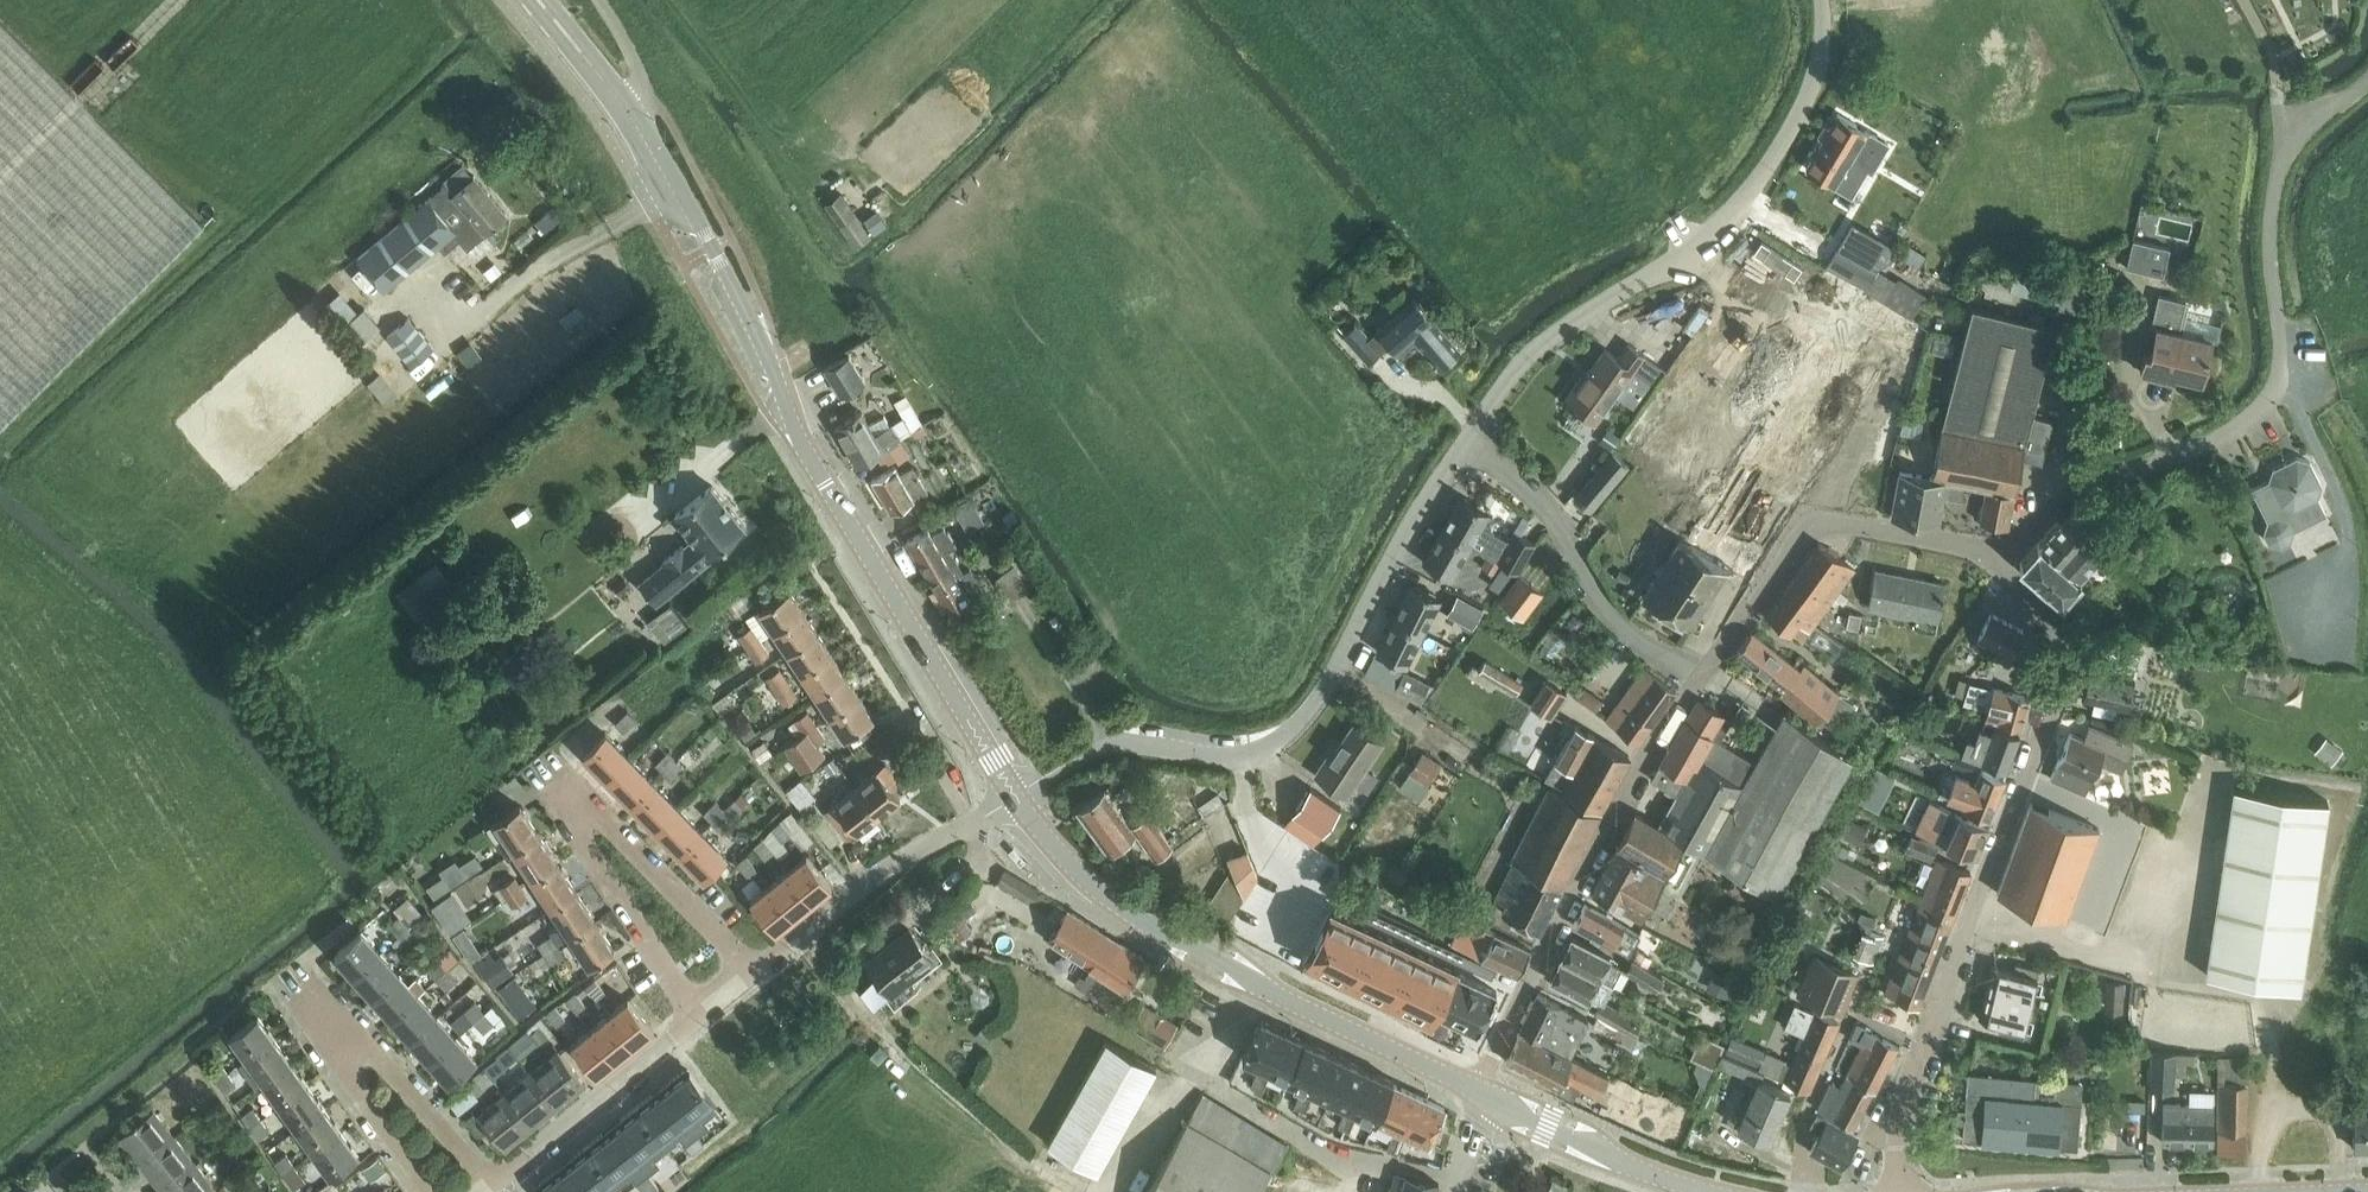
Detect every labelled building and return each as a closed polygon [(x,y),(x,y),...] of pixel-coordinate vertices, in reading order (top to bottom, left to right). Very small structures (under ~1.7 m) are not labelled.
[(98,119),(66,87),(0,20),(0,430),(1,431),(205,227),(98,119)] [(1838,115),(1806,168),(1835,185),(1851,195),(1868,167),(1873,170),(1888,144),(1875,137),(1838,115)] [(447,184),(358,258),(385,290),(440,244),(445,250),(460,238),(468,247),(486,232),(507,214),(474,175),(454,192),(447,184)] [(854,246),(872,234),(841,191),(824,203),(854,246)] [(553,206),(536,221),(544,231),(562,216),(553,206)] [(875,210),(865,217),(875,232),(886,224),(875,210)] [(2163,276),(2170,248),(2147,242),(2140,270),(2163,276)] [(1884,303),(1908,317),(1913,320),(1927,295),(1899,278),(1897,281),(1878,270),(1839,247),(1826,269),(1865,291),(1884,303)] [(2015,265),(2009,288),(2059,299),(2058,305),(2080,310),(2087,276),(2067,271),(2065,271),(2064,276),(2015,265)] [(337,293),(326,303),(345,324),(356,314),(337,293)] [(2159,295),(2140,372),(2173,380),(2174,375),(2202,382),(2211,342),(2212,338),(2182,331),(2189,302),(2159,295)] [(1440,368),(1461,351),(1417,296),(1377,327),(1397,352),(1415,337),(1440,368)] [(1884,303),(1872,323),(1896,337),(1908,317),(1884,303)] [(1971,307),(1943,430),(1942,429),(1935,458),(1931,457),(1930,462),(1934,463),(1932,474),(1928,473),(1926,478),(1900,472),(1890,516),(1932,525),(1937,526),(1944,496),(1961,500),(1964,485),(1985,490),(1978,521),(2005,527),(2021,458),(2043,463),(2052,420),(2034,416),(2054,325),(1971,307)] [(412,366),(433,347),(409,318),(387,337),(412,366)] [(1368,363),(1383,350),(1358,321),(1343,334),(1368,363)] [(1797,350),(1806,335),(1783,322),(1775,336),(1797,350)] [(1698,532),(1690,545),(1727,568),(1727,570),(1748,583),(1878,371),(1818,335),(1724,489),(1711,482),(1699,501),(1712,509),(1701,527),(1696,524),(1693,529),(1698,532)] [(1574,405),(1572,407),(1579,412),(1580,411),(1595,422),(1634,372),(1649,383),(1661,368),(1644,355),(1651,345),(1640,336),(1632,346),(1620,361),(1605,349),(1582,379),(1580,377),(1564,398),(1574,405)] [(825,369),(841,396),(865,382),(849,355),(825,369)] [(861,413),(835,429),(857,464),(875,453),(884,467),(897,458),(900,462),(911,455),(901,440),(902,439),(901,437),(924,422),(912,402),(899,409),(903,416),(890,425),(884,413),(868,423),(861,413)] [(1610,429),(1601,442),(1612,450),(1621,437),(1610,429)] [(1591,512),(1629,466),(1613,454),(1576,499),(1591,512)] [(2269,482),(2252,490),(2267,523),(2263,535),(2268,544),(2281,548),(2290,544),(2294,531),(2326,516),(2317,499),(2322,487),(2310,463),(2297,458),(2272,470),(2269,482)] [(890,513),(926,491),(911,465),(896,474),(892,467),(870,481),(890,513)] [(710,559),(708,556),(745,526),(712,485),(674,515),(693,539),(684,546),(683,545),(663,561),(664,562),(640,581),(656,601),(710,559)] [(969,495),(952,505),(966,529),(983,519),(969,495)] [(1463,497),(1443,530),(1469,545),(1484,553),(1498,528),(1484,519),(1489,512),(1463,497)] [(2021,564),(2060,600),(2103,554),(2092,544),(2102,533),(2074,507),(2060,522),(2021,564)] [(906,541),(927,576),(967,552),(963,544),(956,544),(947,528),(946,529),(943,524),(930,532),(927,528),(906,541)] [(1488,556),(1502,564),(1518,574),(1536,544),(1521,536),(1525,528),(1518,524),(1503,550),(1493,544),(1487,555),(1489,556),(1488,556)] [(1450,577),(1469,545),(1443,530),(1424,562),(1450,577)] [(1642,597),(1643,598),(1691,627),(1727,570),(1727,568),(1690,545),(1679,538),(1642,597)] [(1819,544),(1767,615),(1766,616),(1801,641),(1853,568),(1819,544)] [(972,559),(967,552),(927,576),(949,611),(971,598),(967,593),(978,587),(975,582),(978,580),(969,565),(972,559)] [(806,565),(813,561),(809,554),(802,559),(806,565)] [(1495,575),(1502,564),(1488,556),(1482,567),(1495,575)] [(994,579),(1010,602),(1030,587),(1014,564),(994,579)] [(1620,569),(1615,577),(1625,584),(1631,577),(1620,569)] [(1938,620),(1946,584),(1875,570),(1868,606),(1938,620)] [(1525,617),(1544,591),(1520,573),(1501,600),(1525,617)] [(435,582),(414,598),(425,612),(446,596),(435,582)] [(1412,585),(1395,619),(1422,632),(1439,599),(1412,585)] [(757,610),(829,716),(857,696),(786,590),(757,610)] [(1492,610),(1484,606),(1483,609),(1457,594),(1447,611),(1478,628),(1492,610)] [(669,602),(647,621),(650,624),(665,643),(688,624),(669,602)] [(1850,612),(1847,626),(1859,628),(1861,614),(1850,612)] [(2012,655),(2024,631),(1990,614),(1978,637),(1979,637),(1977,641),(1981,644),(1983,640),(2012,655)] [(1404,666),(1422,632),(1395,619),(1377,652),(1404,666)] [(737,635),(746,649),(760,640),(751,626),(737,635)] [(1831,731),(1852,704),(1802,665),(1800,668),(1767,642),(1769,639),(1757,629),(1753,634),(1751,632),(1735,654),(1781,690),(1779,692),(1831,731)] [(746,649),(756,663),(770,654),(760,640),(746,649)] [(2092,713),(2115,718),(2118,705),(2126,707),(2131,687),(2138,655),(2101,646),(2100,646),(2095,667),(2089,665),(2086,677),(2082,696),(2095,699),(2092,713)] [(2198,651),(2195,665),(2211,668),(2213,654),(2198,651)] [(1518,693),(1524,683),(1486,659),(1480,668),(1474,664),(1468,673),(1493,688),(1498,680),(1518,693)] [(2261,662),(2258,674),(2276,678),(2278,666),(2261,662)] [(1606,719),(1638,742),(1676,690),(1644,667),(1606,719)] [(765,677),(774,691),(789,682),(779,668),(765,677)] [(1421,701),(1431,683),(1405,670),(1396,687),(1421,701)] [(774,691),(784,706),(798,696),(789,682),(774,691)] [(1550,719),(1566,695),(1546,682),(1530,706),(1550,719)] [(1964,703),(1988,710),(1985,719),(2020,729),(2029,699),(1970,682),(1964,703)] [(857,696),(829,716),(843,737),(872,718),(858,698),(857,696)] [(1683,720),(1651,779),(1674,794),(1658,824),(1684,839),(1716,857),(1774,893),(1822,810),(1834,788),(1852,758),(1780,710),(1753,761),(1718,740),(1729,720),(1698,700),(1685,721),(1683,720)] [(630,712),(616,724),(623,732),(637,720),(630,712)] [(807,712),(788,725),(797,737),(816,724),(807,712)] [(747,719),(737,727),(745,739),(756,731),(747,719)] [(1556,760),(1555,761),(1574,771),(1593,737),(1575,726),(1574,727),(1565,722),(1559,733),(1568,738),(1556,760)] [(1346,794),(1382,743),(1353,723),(1330,757),(1327,755),(1315,773),(1346,794)] [(825,738),(816,724),(797,737),(784,746),(801,771),(825,755),(818,743),(825,738)] [(2050,778),(2086,793),(2098,763),(2121,772),(2133,744),(2095,728),(2089,742),(2070,733),(2050,778)] [(1974,764),(2005,775),(2018,738),(1994,730),(1992,736),(1979,731),(1975,743),(1967,740),(1961,757),(1956,755),(1952,766),(1971,772),(1974,764)] [(582,752),(607,777),(626,758),(602,733),(582,752)] [(1574,771),(1555,761),(1545,779),(1601,810),(1630,757),(1593,737),(1574,771)] [(2327,738),(2316,752),(2332,764),(2343,750),(2327,738)] [(764,740),(752,749),(761,762),(773,753),(764,740)] [(1423,750),(1399,787),(1420,800),(1443,763),(1423,750)] [(655,764),(662,771),(673,759),(666,752),(655,764)] [(607,777),(631,801),(650,782),(626,758),(607,777)] [(673,759),(662,771),(672,781),(684,769),(673,759)] [(854,787),(877,817),(898,800),(889,789),(897,782),(883,764),(854,787)] [(1872,778),(1861,799),(1879,808),(1889,787),(1895,776),(1877,767),(1872,778)] [(1945,774),(1936,796),(1966,808),(1965,811),(1989,820),(2004,782),(1980,772),(1975,786),(1945,774)] [(801,779),(786,790),(800,809),(815,797),(801,779)] [(631,801),(655,826),(674,806),(650,782),(631,801)] [(855,834),(877,817),(854,787),(824,811),(838,828),(846,822),(855,834)] [(1310,787),(1293,813),(1323,834),(1341,807),(1310,787)] [(2234,787),(2206,975),(2300,989),(2328,801),(2234,787)] [(1503,913),(1539,931),(1599,814),(1549,788),(1512,860),(1514,862),(1495,898),(1507,904),(1503,913)] [(1153,856),(1170,844),(1148,813),(1130,825),(1105,790),(1078,810),(1108,851),(1135,831),(1153,856)] [(722,807),(710,819),(720,830),(744,807),(734,798),(723,809),(722,807)] [(716,801),(704,814),(710,819),(722,807),(716,801)] [(1928,806),(1916,834),(1909,851),(1933,861),(1941,843),(1976,858),(1989,829),(1968,820),(1929,803),(1928,806)] [(2064,917),(2098,828),(2031,803),(1998,892),(2064,917)] [(492,821),(511,851),(536,835),(517,805),(492,821)] [(655,826),(679,850),(698,830),(674,806),(655,826)] [(1636,810),(1592,892),(1593,892),(1640,917),(1684,839),(1658,824),(1636,810)] [(791,813),(779,824),(790,835),(802,849),(813,839),(806,830),(791,813)] [(1852,819),(1843,836),(1856,843),(1866,827),(1852,819)] [(779,824),(763,839),(773,851),(790,835),(779,824)] [(484,827),(470,836),(477,846),(491,837),(484,827)] [(738,829),(736,838),(746,841),(749,832),(738,829)] [(723,855),(698,830),(679,850),(703,875),(723,855)] [(511,851),(530,879),(554,863),(536,835),(511,851)] [(763,839),(754,847),(764,859),(773,851),(763,839)] [(1236,879),(1222,902),(1235,910),(1256,875),(1246,851),(1228,858),(1236,879)] [(786,869),(811,900),(831,885),(805,854),(786,869)] [(475,855),(460,865),(467,876),(483,866),(475,855)] [(757,869),(746,855),(738,862),(748,875),(757,869)] [(1355,858),(1347,873),(1368,883),(1376,869),(1355,858)] [(1936,860),(1917,909),(1951,923),(1970,874),(1936,860)] [(530,879),(549,907),(573,891),(554,863),(530,879)] [(768,883),(793,915),(811,900),(786,869),(768,883)] [(1035,889),(1004,869),(996,882),(1027,901),(1035,889)] [(443,876),(427,887),(435,898),(450,888),(443,876)] [(502,885),(507,894),(521,885),(516,876),(502,885)] [(774,930),(793,915),(768,883),(749,899),(774,930)] [(528,895),(521,885),(507,894),(514,904),(528,895)] [(1817,889),(1808,906),(1820,913),(1829,896),(1817,889)] [(549,907),(567,936),(592,920),(573,891),(549,907)] [(1339,892),(1335,901),(1346,906),(1350,898),(1339,892)] [(388,926),(397,935),(423,913),(407,896),(393,909),(399,916),(388,926)] [(1350,898),(1346,906),(1357,911),(1361,903),(1350,898)] [(1448,906),(1444,914),(1462,922),(1466,913),(1469,908),(1451,900),(1448,906)] [(1361,903),(1357,911),(1367,917),(1371,908),(1361,903)] [(1628,954),(1639,933),(1585,904),(1574,925),(1628,954)] [(1371,908),(1367,917),(1378,922),(1382,913),(1371,908)] [(1332,909),(1306,962),(1431,1022),(1436,1011),(1476,1030),(1477,1031),(1484,1017),(1490,1005),(1497,991),(1495,990),(1456,971),(1456,970),(1332,909)] [(1917,909),(1884,993),(1918,1006),(1951,923),(1917,909)] [(1143,956),(1121,942),(1068,910),(1050,939),(1066,949),(1060,960),(1072,967),(1075,962),(1079,965),(1083,959),(1091,965),(1084,977),(1080,974),(1075,983),(1087,991),(1099,971),(1124,986),(1143,956)] [(1860,912),(1857,918),(1867,930),(1871,932),(1876,918),(1860,912)] [(423,913),(397,935),(409,948),(419,939),(408,926),(423,913)] [(1382,913),(1378,922),(1389,927),(1393,919),(1382,913)] [(1462,922),(1452,943),(1473,953),(1519,975),(1531,950),(1485,928),(1482,926),(1484,922),(1466,913),(1462,922)] [(963,918),(952,926),(960,937),(972,929),(963,918)] [(1393,919),(1389,927),(1399,932),(1403,924),(1393,919)] [(611,949),(592,920),(567,936),(586,965),(611,949)] [(1403,924),(1399,932),(1410,937),(1414,929),(1403,924)] [(1414,929),(1410,937),(1421,943),(1425,934),(1414,929)] [(334,952),(353,974),(378,952),(358,930),(334,952)] [(862,985),(859,988),(860,989),(873,1006),(889,993),(932,960),(909,930),(865,963),(875,975),(862,985)] [(1854,953),(1859,955),(1858,957),(1873,963),(1883,938),(1867,932),(1866,934),(1862,933),(1854,953)] [(539,943),(544,951),(558,942),(553,934),(539,943)] [(1425,934),(1421,943),(1431,948),(1435,939),(1425,934)] [(1560,958),(1612,985),(1620,969),(1607,962),(1609,957),(1571,937),(1560,958)] [(1435,939),(1431,948),(1442,953),(1446,944),(1435,939)] [(566,953),(558,942),(544,951),(545,952),(548,957),(549,959),(551,962),(566,953)] [(1446,944),(1442,953),(1453,958),(1457,950),(1446,944)] [(427,969),(435,978),(458,958),(450,948),(427,969)] [(1648,965),(1652,956),(1639,950),(1635,958),(1648,965)] [(378,952),(353,974),(372,996),(397,974),(378,952)] [(545,952),(529,963),(533,969),(549,959),(548,957),(545,952)] [(1632,957),(1625,970),(1657,988),(1664,974),(1632,957)] [(458,958),(435,978),(445,990),(456,980),(447,970),(459,959),(458,958)] [(1589,996),(1599,1001),(1594,1010),(1601,1013),(1595,1024),(1634,1045),(1639,1035),(1633,1031),(1641,1017),(1604,998),(1612,985),(1560,958),(1549,979),(1587,998),(1589,996)] [(1799,992),(1843,1011),(1858,978),(1814,959),(1799,992)] [(494,960),(480,969),(492,986),(506,977),(494,960)] [(1990,967),(1984,993),(2030,1004),(2038,971),(2015,965),(2013,973),(1990,967)] [(1716,970),(1708,987),(1728,996),(1735,979),(1716,970)] [(397,974),(372,996),(392,1017),(426,986),(417,976),(407,985),(397,974)] [(513,977),(497,988),(508,1003),(524,992),(513,977)] [(586,986),(597,999),(605,992),(594,979),(586,986)] [(2097,979),(2095,1010),(2124,1012),(2126,981),(2097,979)] [(1734,983),(1729,996),(1743,1002),(1749,990),(1734,983)] [(426,986),(392,1017),(411,1038),(435,1017),(417,996),(427,987),(426,986)] [(576,992),(567,999),(577,1013),(586,1006),(576,992)] [(1587,1019),(1539,994),(1538,993),(1523,1021),(1520,1027),(1569,1052),(1587,1019)] [(2022,1038),(2030,1004),(1984,993),(1977,1019),(2001,1025),(1999,1032),(2022,1038)] [(608,1015),(631,1043),(650,1028),(627,1000),(608,1015)] [(475,1001),(464,1011),(473,1021),(484,1011),(475,1001)] [(493,1004),(473,1021),(484,1033),(503,1016),(493,1004)] [(1144,1004),(1131,1026),(1164,1046),(1178,1024),(1144,1004)] [(1725,1051),(1760,1066),(1759,1069),(1809,1091),(1838,1023),(1796,1005),(1786,1027),(1805,1035),(1792,1066),(1786,1063),(1787,1060),(1767,1052),(1768,1051),(1732,1036),(1725,1051)] [(547,1013),(557,1026),(566,1019),(556,1006),(547,1013)] [(229,1035),(246,1059),(274,1039),(256,1015),(229,1035)] [(590,1029),(612,1058),(631,1043),(608,1015),(590,1029)] [(435,1017),(411,1038),(430,1060),(454,1038),(435,1017)] [(1284,1029),(1261,1018),(1242,1057),(1260,1065),(1265,1068),(1284,1029)] [(540,1019),(525,1031),(525,1032),(536,1045),(537,1046),(552,1034),(540,1019)] [(1862,1045),(1846,1075),(1874,1090),(1897,1047),(1879,1037),(1865,1030),(1867,1026),(1860,1023),(1857,1022),(1856,1025),(1850,1039),(1862,1045)] [(986,1025),(976,1035),(984,1043),(994,1033),(986,1025)] [(593,1073),(612,1058),(590,1029),(571,1044),(593,1073)] [(1286,1077),(1304,1039),(1284,1029),(1265,1068),(1271,1070),(1286,1077)] [(1514,1042),(1507,1060),(1555,1084),(1554,1086),(1570,1093),(1577,1079),(1600,1090),(1607,1073),(1520,1030),(1514,1042)] [(1702,1034),(1691,1058),(1715,1069),(1726,1045),(1702,1034)] [(474,1060),(454,1038),(430,1060),(449,1082),(474,1060)] [(246,1059),(262,1082),(290,1062),(274,1039),(246,1059)] [(1286,1077),(1304,1086),(1309,1088),(1327,1049),(1304,1039),(1286,1077)] [(1106,1041),(1047,1144),(1097,1173),(1156,1069),(1106,1041)] [(508,1046),(494,1057),(496,1059),(504,1069),(518,1058),(508,1046)] [(2177,1049),(2153,1048),(2151,1089),(2175,1090),(2177,1049)] [(1331,1098),(1349,1060),(1327,1049),(1309,1088),(1314,1091),(1331,1098)] [(529,1072),(556,1105),(583,1084),(555,1050),(529,1072)] [(1790,1094),(1761,1082),(1765,1072),(1723,1054),(1718,1063),(1759,1081),(1738,1127),(1770,1141),(1790,1094)] [(2247,1085),(2248,1065),(2248,1058),(2219,1058),(2219,1085),(2218,1156),(2246,1157),(2247,1085)] [(1331,1098),(1348,1106),(1353,1109),(1371,1070),(1351,1060),(1349,1060),(1331,1098)] [(207,1070),(215,1081),(228,1072),(220,1061),(207,1070)] [(262,1082),(279,1105),(307,1085),(290,1062),(262,1082)] [(1256,1075),(1266,1080),(1271,1070),(1265,1068),(1260,1065),(1256,1075)] [(483,1069),(462,1087),(473,1099),(493,1081),(483,1069)] [(671,1083),(662,1090),(697,1134),(708,1126),(701,1117),(716,1105),(688,1070),(685,1072),(683,1070),(669,1081),(671,1083)] [(1376,1119),(1393,1084),(1394,1080),(1371,1070),(1353,1109),(1358,1111),(1376,1119)] [(215,1081),(224,1094),(237,1085),(228,1072),(215,1081)] [(503,1093),(530,1126),(556,1105),(529,1072),(503,1093)] [(2081,1104),(2074,1103),(2076,1082),(1968,1073),(1963,1140),(2078,1150),(2081,1104)] [(1266,1080),(1256,1075),(1251,1084),(1262,1089),(1266,1080)] [(1826,1090),(1817,1109),(1820,1110),(1826,1113),(1825,1114),(1853,1129),(1874,1090),(1846,1075),(1840,1087),(1830,1082),(1829,1084),(1826,1090)] [(1376,1119),(1396,1129),(1401,1131),(1418,1095),(1393,1084),(1376,1119)] [(279,1105),(296,1128),(323,1108),(307,1085),(279,1105)] [(1299,1095),(1310,1100),(1314,1091),(1309,1088),(1304,1086),(1299,1095)] [(652,1095),(636,1107),(665,1144),(679,1134),(686,1143),(697,1134),(662,1090),(653,1097),(652,1095)] [(503,1148),(530,1126),(503,1093),(476,1114),(503,1148)] [(1272,1169),(1275,1171),(1290,1146),(1203,1095),(1188,1120),(1187,1120),(1145,1191),(1259,1191),(1272,1169)] [(1299,1095),(1295,1104),(1306,1110),(1310,1100),(1299,1095)] [(1418,1095),(1401,1131),(1407,1134),(1428,1144),(1445,1108),(1418,1095)] [(2130,1100),(2129,1111),(2145,1112),(2145,1101),(2130,1100)] [(2163,1143),(2188,1143),(2214,1144),(2214,1106),(2164,1105),(2163,1143)] [(1343,1116),(1354,1121),(1358,1111),(1353,1109),(1348,1106),(1343,1116)] [(135,1124),(118,1138),(139,1163),(173,1136),(152,1110),(145,1116),(138,1107),(128,1115),(134,1122),(135,1124)] [(240,1116),(248,1127),(261,1118),(253,1107),(240,1116)] [(622,1122),(613,1129),(648,1173),(659,1164),(652,1155),(665,1144),(636,1107),(620,1119),(622,1122)] [(296,1128),(312,1151),(340,1132),(323,1108),(296,1128)] [(2354,1149),(2367,1148),(2367,1110),(2353,1110),(2354,1149)] [(1343,1116),(1339,1125),(1350,1130),(1354,1121),(1343,1116)] [(1840,1166),(1856,1136),(1818,1116),(1811,1129),(1820,1133),(1810,1151),(1840,1166)] [(248,1127),(257,1140),(270,1131),(261,1118),(248,1127)] [(602,1133),(587,1146),(616,1183),(630,1173),(637,1182),(648,1173),(613,1129),(604,1136),(602,1133)] [(1391,1138),(1402,1143),(1407,1134),(1401,1131),(1396,1129),(1391,1138)] [(312,1151),(323,1167),(319,1169),(325,1178),(329,1175),(357,1155),(340,1132),(312,1151)] [(697,1134),(686,1143),(693,1152),(696,1150),(704,1143),(697,1134)] [(173,1136),(139,1163),(160,1190),(194,1163),(173,1136)] [(235,1137),(223,1146),(229,1154),(241,1145),(235,1137)] [(1394,1151),(1397,1153),(1402,1143),(1391,1138),(1387,1147),(1394,1151)] [(564,1167),(583,1191),(605,1191),(616,1183),(587,1146),(571,1158),(573,1160),(564,1167)] [(273,1162),(281,1173),(294,1164),(286,1153),(273,1162)] [(160,1190),(162,1191),(212,1191),(215,1189),(194,1163),(160,1190)] [(281,1173),(290,1186),(303,1177),(294,1164),(281,1173)] [(538,1187),(542,1191),(583,1191),(564,1167),(555,1174),(553,1172),(539,1183),(541,1185),(538,1187)] [(1440,1183),(1397,1172),(1392,1190),(1389,1190),(1388,1191),(1437,1191),(1440,1183)] [(357,1173),(340,1186),(345,1191),(359,1191),(366,1186),(357,1173)] [(1568,1181),(1559,1177),(1555,1186),(1565,1190),(1568,1181)]
